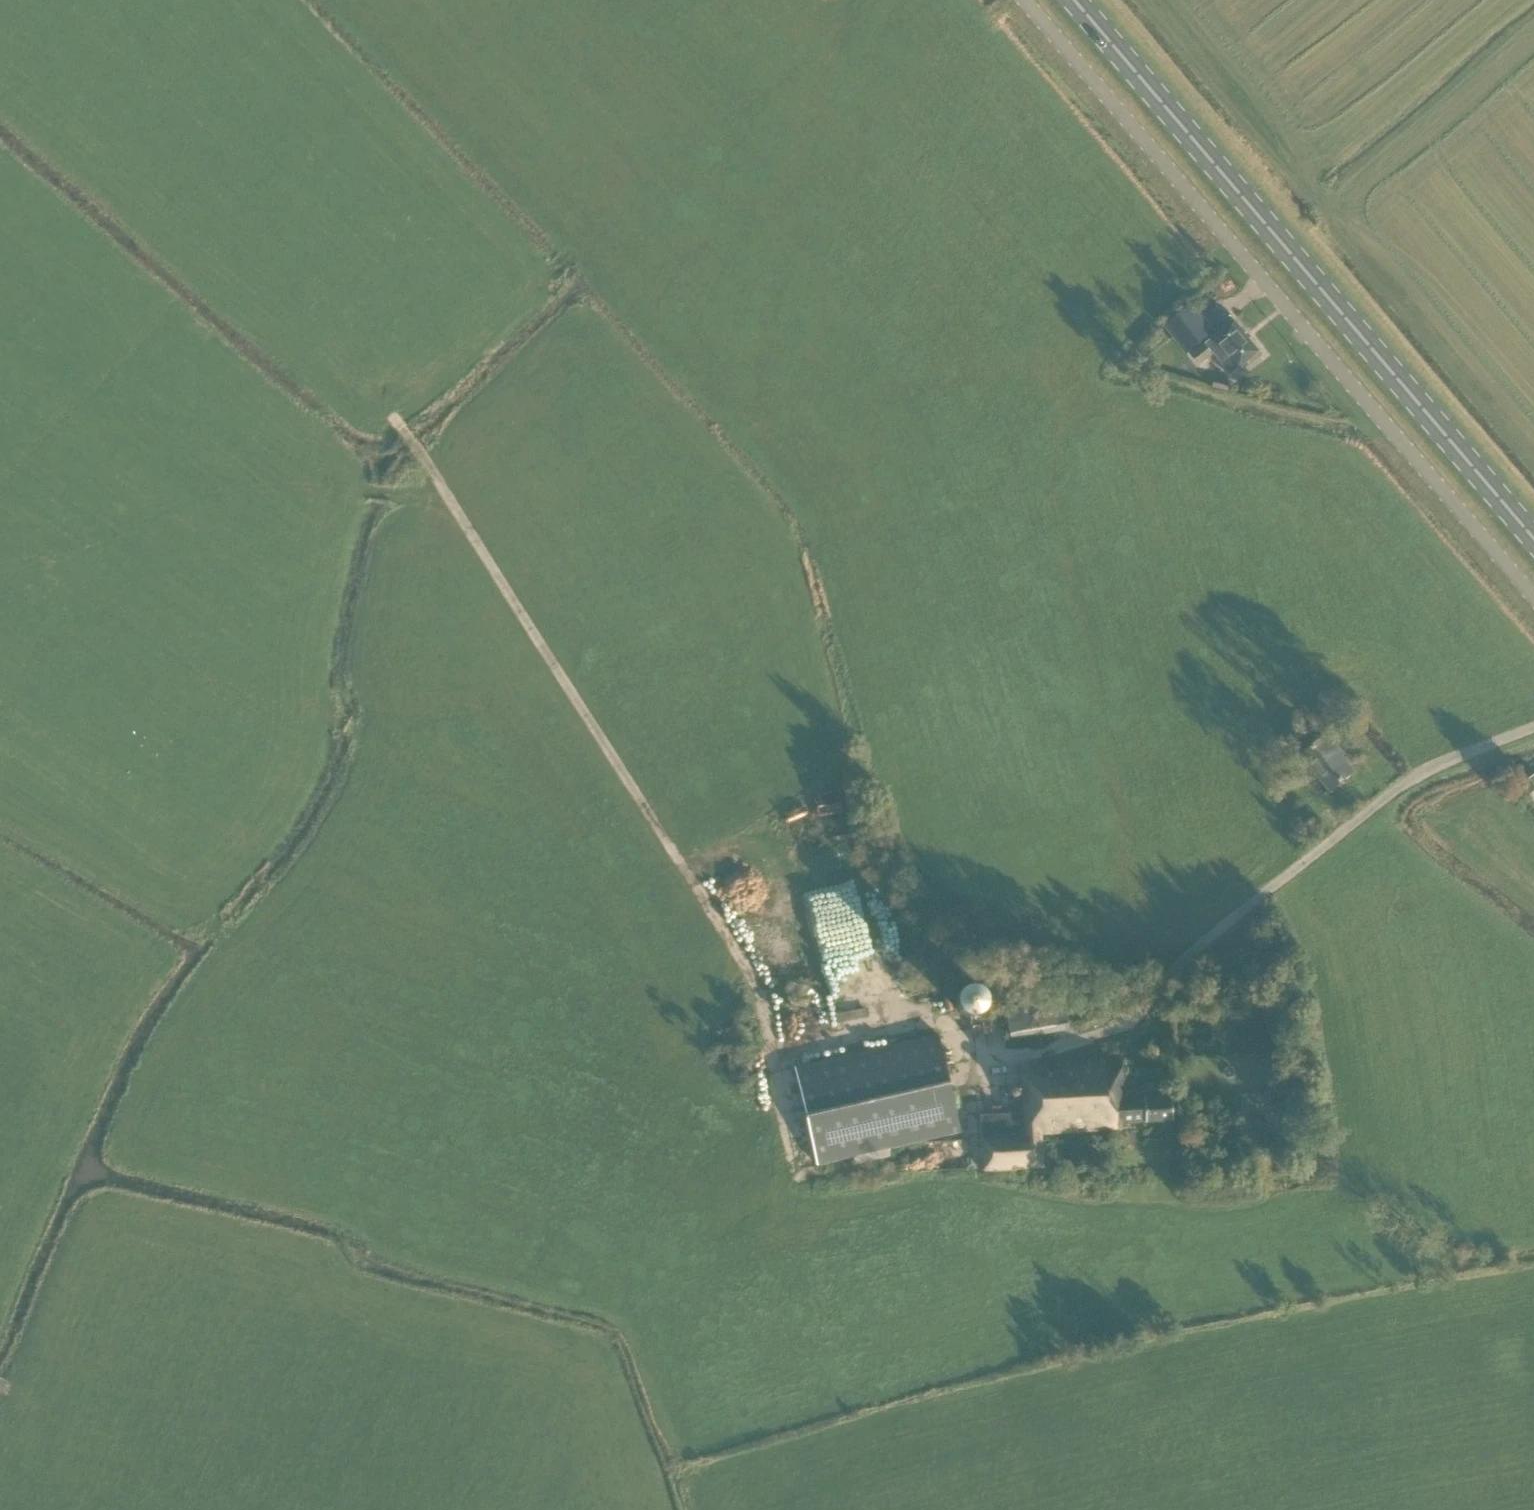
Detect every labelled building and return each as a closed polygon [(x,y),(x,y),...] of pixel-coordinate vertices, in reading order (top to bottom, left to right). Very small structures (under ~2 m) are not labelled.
[(1197,346),(1216,331),(1194,303),(1175,318),(1197,346)] [(1214,355),(1231,375),(1260,352),(1234,321),(1193,355),(1201,365),(1214,355)] [(1302,756),(1331,791),(1355,772),(1335,748),(1337,746),(1328,735),(1302,756)] [(1533,792),(1533,776),(1522,785),(1530,795),(1533,792)] [(764,808),(766,816),(789,809),(787,801),(764,808)] [(989,1016),(990,1009),(989,1004),(988,1000),(985,996),(983,993),(980,991),(975,989),(967,989),(963,990),(959,991),(954,996),(951,1001),(950,1006),(949,1010),(950,1015),(952,1019),(956,1024),(963,1028),(971,1029),(974,1028),(978,1027),(982,1025),(985,1022),(989,1016)] [(1004,1008),(1010,1040),(1068,1030),(1062,998),(1004,1008)] [(794,1068),(808,1132),(816,1166),(853,1157),(855,1166),(890,1158),(888,1149),(959,1132),(937,1034),(794,1068)] [(980,1116),(981,1171),(1039,1167),(1038,1134),(1119,1129),(1119,1124),(1171,1121),(1171,1099),(1150,1101),(1150,1091),(1125,1093),(1123,1060),(1102,1062),(1102,1061),(1023,1065),(1024,1086),(1020,1086),(1021,1114),(980,1116)]
